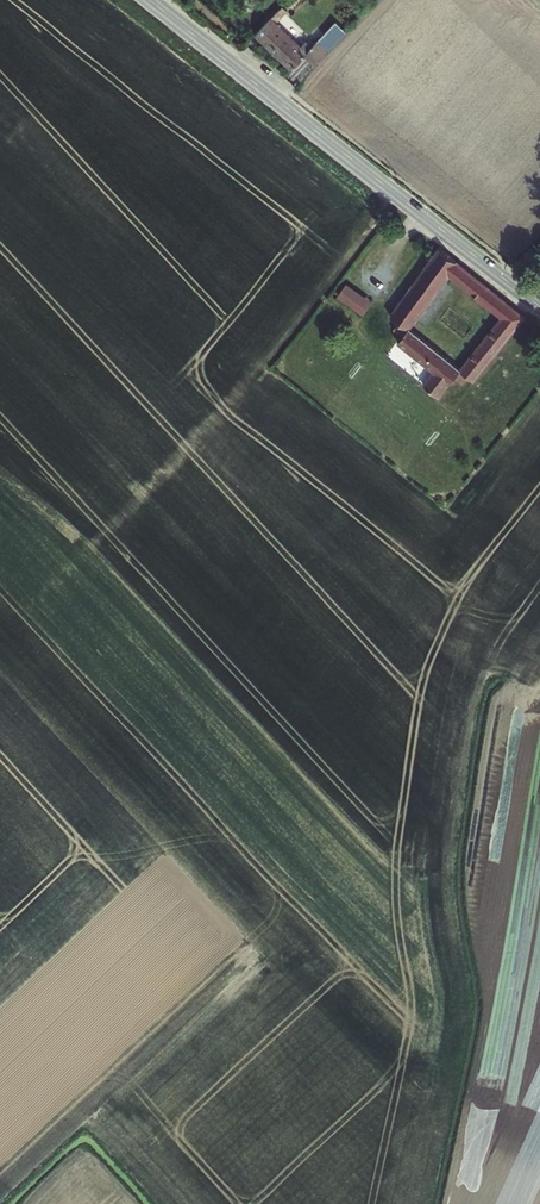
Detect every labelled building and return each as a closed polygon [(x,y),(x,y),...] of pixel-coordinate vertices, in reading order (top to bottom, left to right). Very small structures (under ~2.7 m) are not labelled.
[(278,16),(254,41),(287,73),(301,59),(313,71),(327,55),(315,43),(308,51),(301,43),(294,50),(274,30),(283,21),(278,16)] [(392,317),(411,331),(449,279),(493,314),(502,302),(437,251),(431,260),(413,284),(391,316),(392,317)] [(339,299),(362,317),(373,303),(351,284),(339,299)] [(500,320),(509,308),(502,302),(493,314),(500,320)] [(474,386),(524,321),(521,319),(521,318),(509,308),(500,320),(460,371),(411,331),(400,346),(433,373),(422,387),(438,401),(459,374),(474,386)]
